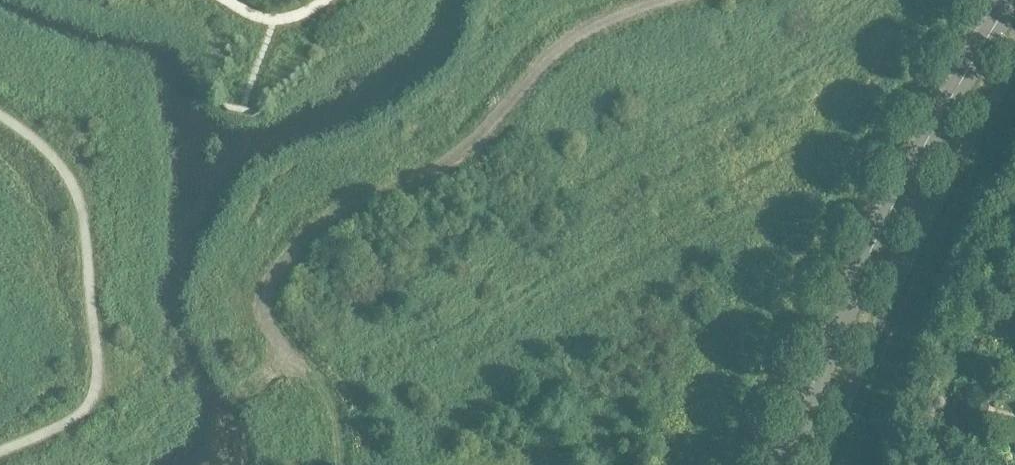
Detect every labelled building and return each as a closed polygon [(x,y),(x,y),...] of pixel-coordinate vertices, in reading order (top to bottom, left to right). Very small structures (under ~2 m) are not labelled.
[(975,401),(974,407),(977,412),(982,413),(987,410),(989,405),(986,400),(980,398),(975,401)]
